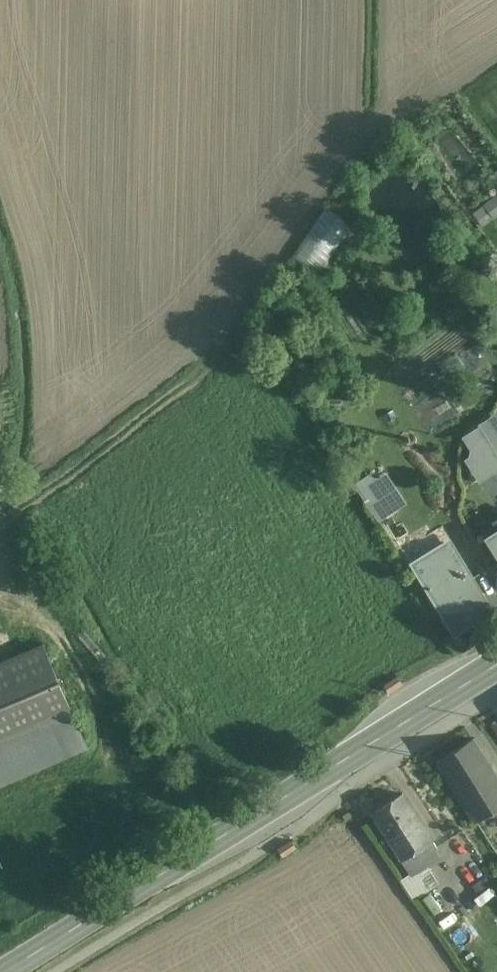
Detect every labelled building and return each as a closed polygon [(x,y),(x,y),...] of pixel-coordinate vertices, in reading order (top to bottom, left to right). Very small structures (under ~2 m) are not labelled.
[(323,269),(352,226),(324,207),(296,250),(323,269)] [(474,381),(485,396),(496,388),(496,364),(474,381)] [(457,436),(468,455),(461,459),(476,484),(496,471),(496,459),(476,425),(457,436)] [(392,510),(374,483),(363,490),(381,517),(392,510)] [(465,536),(445,505),(431,514),(451,545),(465,536)] [(478,536),(496,565),(496,524),(478,536)] [(460,588),(438,553),(420,564),(442,599),(440,600),(456,626),(490,605),(474,579),(460,588)] [(442,599),(420,564),(413,569),(435,604),(440,600),(442,599)] [(0,664),(0,733),(66,705),(41,646),(0,664)] [(0,733),(0,786),(85,749),(66,705),(0,733)] [(472,740),(438,761),(477,823),(496,810),(496,779),(472,740)] [(437,848),(402,793),(371,812),(401,860),(416,850),(425,864),(426,864),(439,855),(435,849),(437,848)] [(487,838),(492,846),(496,855),(496,832),(487,838)] [(492,846),(484,851),(493,865),(496,863),(496,855),(492,846)] [(416,850),(401,860),(410,874),(425,864),(416,850)] [(410,874),(401,880),(412,896),(436,881),(426,864),(425,864),(410,874)]
